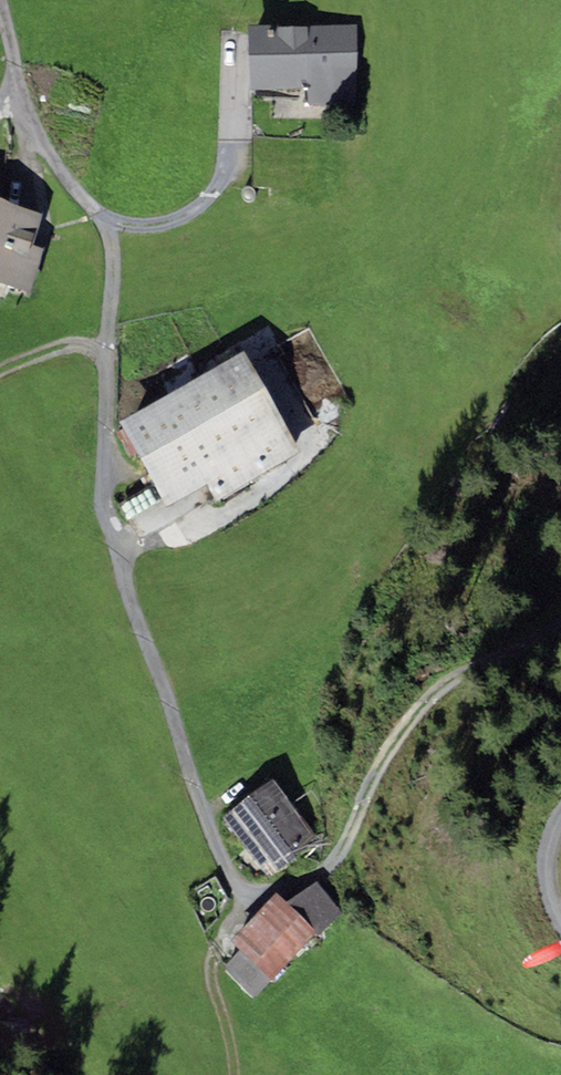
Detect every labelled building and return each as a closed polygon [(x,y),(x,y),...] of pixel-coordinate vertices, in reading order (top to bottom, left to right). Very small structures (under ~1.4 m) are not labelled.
[(357,25),(248,25),(249,89),(308,89),(308,105),(357,105),(357,25)] [(34,243),(43,213),(0,199),(0,282),(32,291),(44,246),(34,243)] [(246,351),(118,420),(165,507),(207,484),(216,500),(301,454),(246,351)] [(320,842),(273,779),(222,817),(269,880),(320,842)] [(319,934),(341,913),(317,881),(286,901),(319,934)] [(276,893),(233,940),(242,949),(273,980),(319,934),(286,901),(276,893)] [(254,999),(273,980),(242,949),(224,968),(254,999)]
